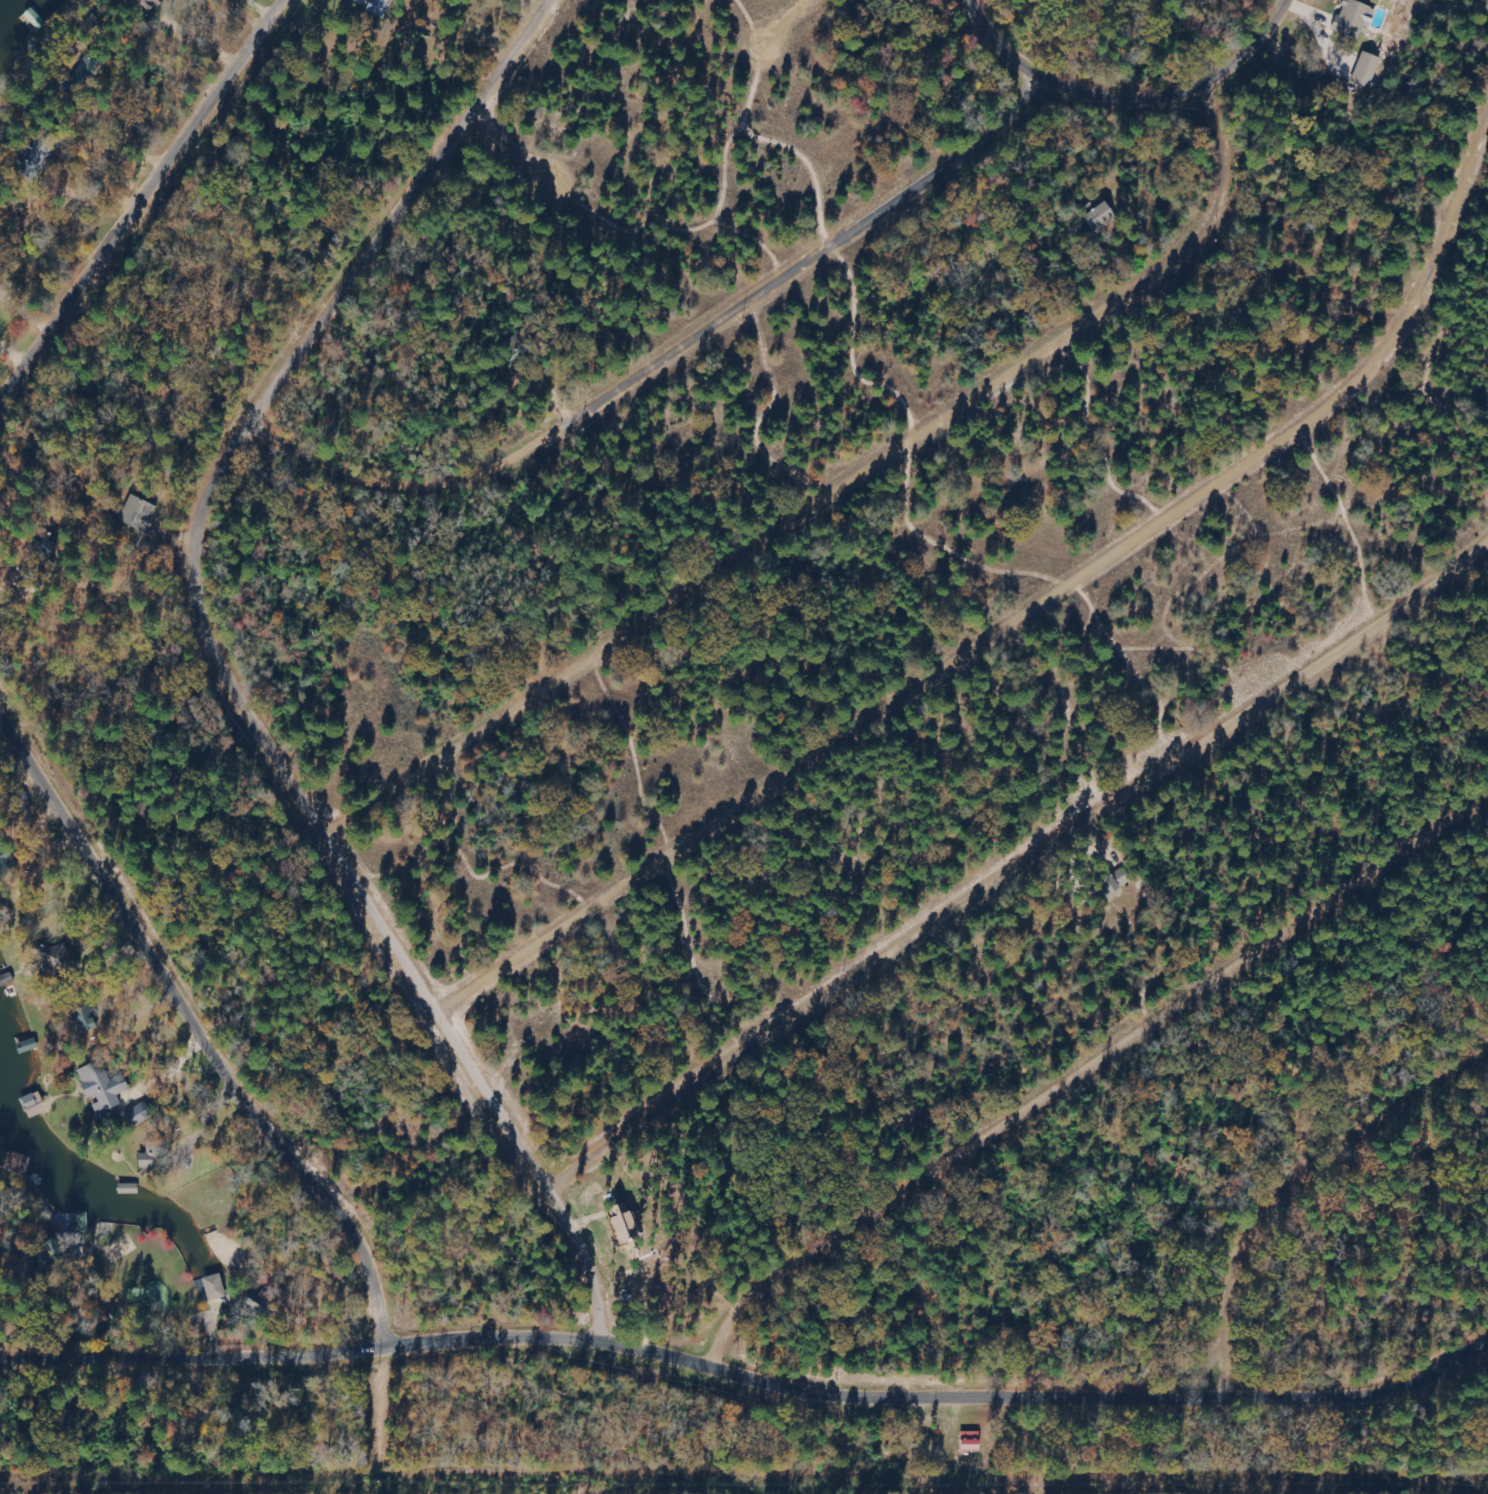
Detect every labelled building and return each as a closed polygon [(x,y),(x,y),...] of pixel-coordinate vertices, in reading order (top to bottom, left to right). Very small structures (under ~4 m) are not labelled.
[(140,5),(153,17),(168,0),(144,0),(140,5)] [(368,12),(386,20),(395,0),(394,0),(373,0),(368,12)] [(1352,0),(1346,0),(1340,16),(1338,15),(1332,30),(1360,40),(1365,27),(1371,29),(1379,10),(1352,0)] [(1353,83),(1372,90),(1383,59),(1365,52),(1353,83)] [(73,81),(92,90),(104,63),(85,55),(73,81)] [(1098,234),(1119,218),(1107,202),(1086,218),(1098,234)] [(163,508),(133,494),(120,521),(150,535),(163,508)] [(2,877),(19,869),(5,837),(0,839),(0,872),(2,877)] [(1103,883),(1112,896),(1134,880),(1125,867),(1103,883)] [(98,1030),(93,1008),(77,1012),(82,1033),(98,1030)] [(79,1071),(91,1099),(98,1096),(101,1103),(95,1106),(100,1116),(124,1106),(119,1096),(132,1090),(125,1074),(111,1080),(103,1060),(79,1071)] [(126,1112),(133,1128),(156,1118),(149,1102),(126,1112)] [(149,1154),(141,1154),(142,1168),(170,1167),(169,1141),(148,1142),(149,1154)] [(639,1230),(635,1212),(621,1215),(622,1218),(616,1219),(621,1243),(634,1241),(632,1231),(639,1230)] [(210,1302),(229,1298),(223,1274),(204,1279),(210,1302)] [(983,1432),(964,1432),(965,1453),(984,1452),(983,1432)]
